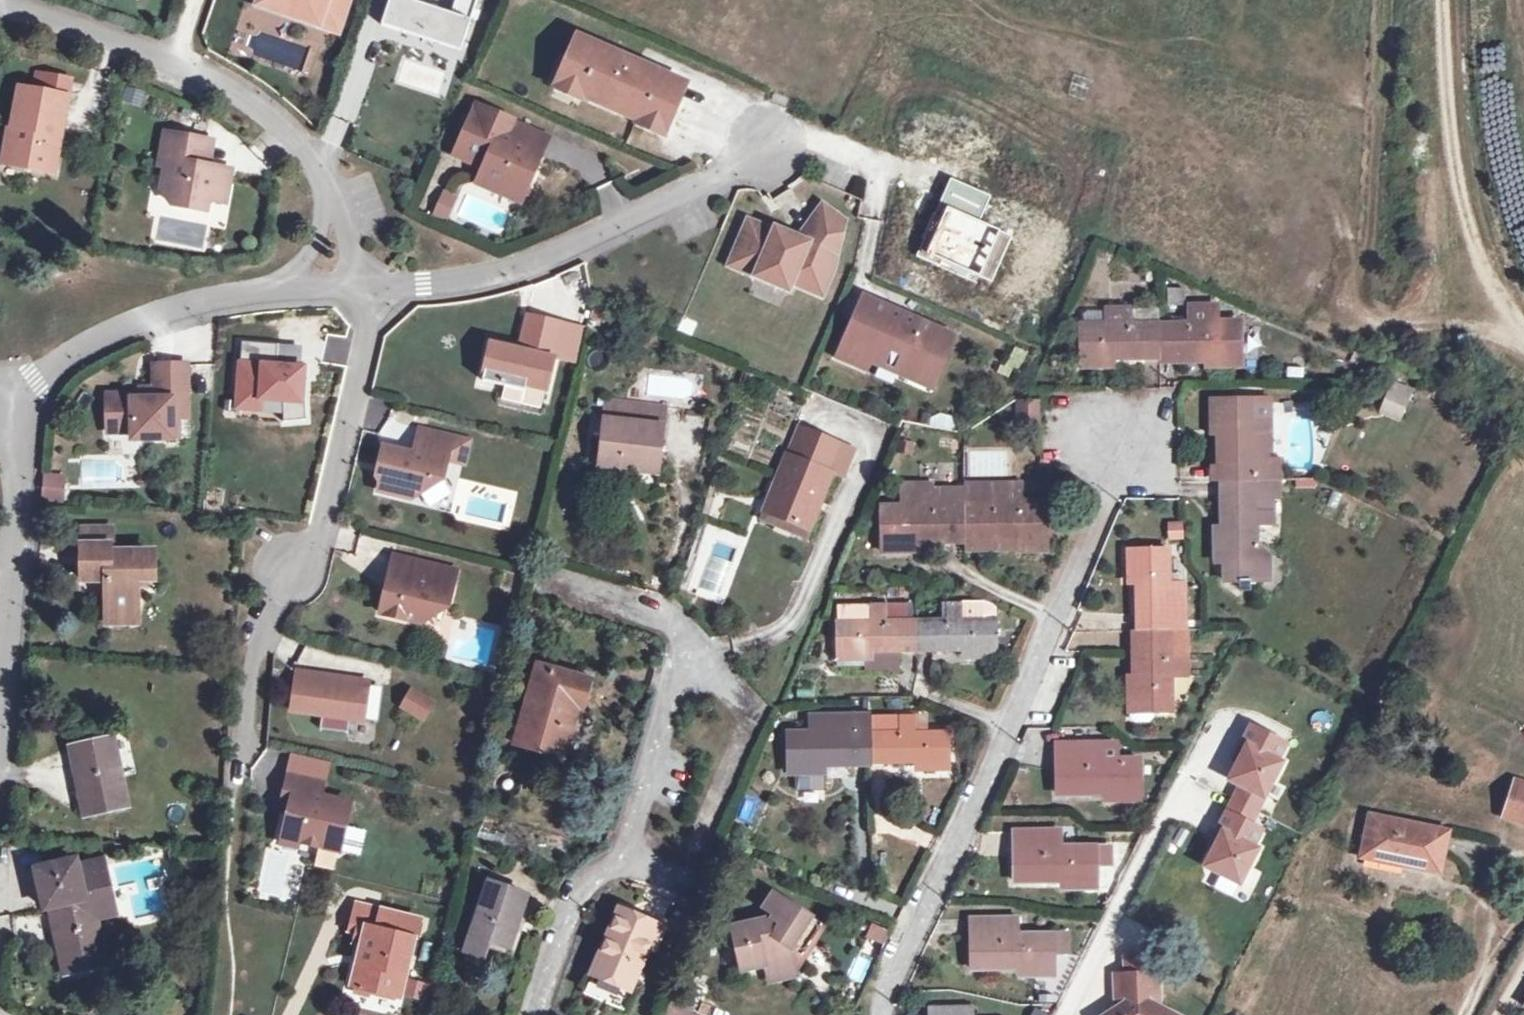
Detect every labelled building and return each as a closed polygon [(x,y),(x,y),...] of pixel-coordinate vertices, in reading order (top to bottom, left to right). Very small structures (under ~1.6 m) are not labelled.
[(258,10),(301,25),(288,14),(278,0),(261,0),(258,10)] [(288,14),(301,25),(335,37),(349,0),(278,0),(288,14)] [(381,33),(459,60),(478,0),(477,0),(457,0),(449,22),(417,11),(421,0),(392,0),(381,33)] [(639,123),(664,134),(684,90),(576,42),(556,87),(581,98),(580,101),(638,126),(639,123)] [(38,76),(35,94),(67,100),(69,82),(38,76)] [(2,165),(52,175),(57,150),(53,149),(55,138),(59,138),(67,100),(35,94),(20,91),(12,129),(9,128),(2,165)] [(482,172),(476,187),(499,197),(501,193),(507,190),(522,197),(539,160),(515,149),(513,143),(504,139),(510,126),(475,110),(453,159),(482,172)] [(546,142),(510,126),(504,139),(513,143),(515,149),(539,160),(546,142)] [(201,162),(204,143),(164,136),(159,163),(165,163),(164,169),(160,193),(170,208),(205,214),(206,204),(224,206),(229,174),(207,171),(204,170),(201,162)] [(204,143),(201,162),(204,170),(207,171),(211,145),(204,143)] [(421,203),(432,208),(444,178),(433,173),(421,203)] [(501,193),(499,197),(518,206),(522,197),(507,190),(501,193)] [(441,192),(433,215),(446,220),(454,196),(441,192)] [(772,239),(747,228),(739,245),(748,249),(740,268),(757,275),(754,282),(783,294),(785,287),(819,302),(829,279),(841,228),(821,213),(797,246),(774,235),(772,239)] [(748,249),(739,245),(728,271),(754,282),(757,275),(740,268),(748,249)] [(863,305),(854,327),(880,338),(890,316),(863,305)] [(1159,330),(1160,364),(1206,363),(1213,363),(1214,371),(1233,370),(1232,348),(1238,348),(1237,328),(1201,329),(1200,315),(1159,316),(1159,330)] [(924,384),(943,340),(890,316),(880,338),(854,327),(837,365),(863,376),(868,366),(871,360),(924,384)] [(1159,330),(1159,316),(1133,318),(1133,330),(1159,330)] [(1160,364),(1159,330),(1133,330),(1133,318),(1116,318),(1116,331),(1080,332),(1080,351),(1087,351),(1087,373),(1104,373),(1105,365),(1160,364)] [(1116,331),(1116,318),(1080,319),(1080,332),(1116,331)] [(557,330),(525,321),(517,357),(488,350),(480,385),(521,396),(523,389),(542,395),(550,364),(557,330)] [(578,334),(557,330),(550,364),(571,369),(578,334)] [(871,360),(868,366),(931,394),(952,344),(943,340),(924,384),(871,360)] [(276,348),(241,346),(236,411),(259,413),(260,402),(281,404),(282,425),(304,423),(303,405),(299,405),(301,384),(304,385),(305,369),(295,368),(275,367),(276,348)] [(296,350),(276,348),(275,367),(295,368),(296,350)] [(174,424),(184,423),(183,368),(151,368),(152,392),(138,393),(138,398),(138,402),(129,403),(124,398),(104,398),(105,427),(130,427),(130,434),(130,441),(174,441),(174,424)] [(1389,381),(1377,414),(1404,424),(1416,391),(1389,381)] [(539,409),(542,395),(523,389),(521,396),(519,404),(539,409)] [(1254,439),(1268,439),(1267,405),(1253,406),(1254,439)] [(1219,485),(1255,484),(1254,456),(1269,455),(1268,439),(1254,439),(1253,406),(1234,406),(1234,413),(1211,414),(1211,434),(1218,434),(1218,440),(1219,470),(1211,470),(1211,485),(1219,485)] [(599,426),(655,433),(657,415),(602,408),(599,426)] [(1016,409),(1016,435),(1036,435),(1036,409),(1016,409)] [(655,433),(599,426),(594,463),(621,467),(620,475),(649,479),(655,433)] [(130,427),(105,427),(105,435),(130,434),(130,427)] [(383,470),(376,495),(394,500),(395,493),(417,498),(432,489),(434,482),(441,484),(446,463),(451,443),(419,434),(413,459),(382,452),(378,469),(383,470)] [(792,435),(760,518),(795,532),(807,502),(816,505),(836,452),(792,435)] [(468,447),(451,443),(446,463),(463,467),(468,447)] [(1255,484),(1267,484),(1270,484),(1270,477),(1269,455),(1254,456),(1255,484)] [(621,467),(594,463),(593,472),(620,475),(621,467)] [(40,477),(39,502),(59,504),(61,479),(40,477)] [(1222,566),(1222,585),(1235,585),(1235,590),(1245,590),(1245,585),(1263,584),(1263,559),(1253,547),(1252,530),(1268,530),(1268,502),(1267,484),(1255,484),(1219,485),(1220,537),(1212,537),(1212,566),(1222,566)] [(1267,484),(1268,502),(1276,502),(1275,484),(1270,484),(1267,484)] [(432,489),(417,498),(425,511),(440,502),(432,489)] [(395,493),(394,500),(409,503),(417,498),(395,493)] [(963,496),(964,513),(964,546),(1020,547),(1020,555),(1038,555),(1038,531),(1046,531),(1046,514),(1033,514),(1033,495),(963,496)] [(880,512),(880,531),(888,531),(888,553),(906,553),(906,545),(915,545),(964,546),(964,513),(933,513),(933,496),(916,497),(916,513),(882,513),(880,512)] [(916,513),(916,497),(880,496),(880,512),(916,513)] [(963,496),(933,496),(933,513),(964,513),(963,496)] [(795,532),(760,518),(757,526),(801,544),(816,505),(807,502),(795,532)] [(105,567),(104,577),(105,620),(134,619),(134,573),(150,573),(150,550),(106,549),(106,544),(110,544),(110,523),(80,523),(81,577),(95,577),(96,567),(105,567)] [(1167,540),(1183,540),(1182,523),(1166,524),(1167,540)] [(888,531),(880,531),(879,557),(915,558),(915,545),(906,545),(906,553),(888,553),(888,531)] [(1020,547),(964,546),(965,558),(1046,558),(1046,531),(1038,531),(1038,555),(1020,555),(1020,547)] [(1149,560),(1128,560),(1128,576),(1136,576),(1136,690),(1128,690),(1128,706),(1130,706),(1150,707),(1155,707),(1155,715),(1169,715),(1169,680),(1185,680),(1184,587),(1169,586),(1169,552),(1149,552),(1149,560)] [(1149,560),(1149,552),(1128,552),(1128,560),(1149,560)] [(391,560),(378,616),(417,626),(430,618),(432,609),(444,611),(449,588),(435,585),(436,577),(426,575),(428,569),(391,560)] [(96,567),(95,577),(104,577),(105,567),(96,567)] [(435,585),(449,588),(452,575),(428,569),(426,575),(436,577),(435,585)] [(914,605),(868,606),(868,623),(834,623),(834,643),(842,643),(842,664),(859,664),(859,656),(915,656),(915,622),(914,605)] [(834,605),(834,623),(868,623),(868,606),(834,605)] [(915,622),(915,656),(973,657),(973,663),(991,663),(991,642),(998,642),(998,622),(983,622),(983,605),(944,605),(944,622),(915,622)] [(991,642),(991,663),(999,663),(998,642),(991,642)] [(573,720),(578,721),(587,688),(535,674),(513,751),(560,764),(573,720)] [(326,682),(293,677),(288,714),(318,717),(316,733),(342,737),(344,721),(358,723),(362,694),(363,687),(335,683),(335,687),(325,686),(326,682)] [(377,697),(362,694),(358,723),(372,725),(377,697)] [(407,694),(397,712),(419,724),(428,707),(407,694)] [(1130,706),(1128,706),(1128,715),(1130,715),(1130,716),(1135,720),(1150,720),(1155,716),(1155,715),(1155,707),(1150,707),(1130,706)] [(900,716),(900,733),(870,733),(870,765),(921,765),(921,773),(943,773),(943,751),(950,751),(950,733),(928,733),(916,733),(915,716),(900,716)] [(915,716),(916,733),(928,733),(928,716),(915,716)] [(808,719),(786,718),(786,732),(808,732),(808,719)] [(792,749),(792,772),(808,773),(808,764),(870,765),(870,733),(870,719),(808,719),(808,732),(786,732),(785,749),(792,749)] [(1283,749),(1249,732),(1240,749),(1244,752),(1229,781),(1232,788),(1238,791),(1261,803),(1279,768),(1274,766),(1283,749)] [(110,756),(118,755),(115,740),(108,741),(110,756)] [(110,756),(108,741),(76,748),(85,784),(81,785),(89,816),(130,807),(118,755),(110,756)] [(1133,782),(1141,782),(1140,762),(1117,762),(1117,746),(1057,746),(1058,792),(1113,792),(1113,804),(1134,804),(1133,782)] [(792,772),(792,749),(785,749),(785,779),(808,779),(808,773),(792,772)] [(284,820),(278,842),(295,846),(334,855),(340,831),(345,808),(315,801),(318,787),(285,779),(277,813),(290,816),(289,822),(284,820)] [(1511,782),(1500,818),(1523,826),(1523,786),(1511,782)] [(1261,803),(1238,791),(1225,818),(1248,829),(1261,803)] [(1248,829),(1225,818),(1216,835),(1221,837),(1206,867),(1208,874),(1238,888),(1255,853),(1251,851),(1259,835),(1248,829)] [(1444,834),(1367,820),(1358,861),(1436,876),(1444,834)] [(340,831),(334,855),(353,859),(359,836),(340,831)] [(1085,870),(1093,870),(1093,852),(1060,852),(1060,837),(1012,837),(1011,886),(1066,886),(1066,893),(1086,892),(1085,870)] [(295,846),(278,842),(277,847),(294,851),(295,846)] [(90,903),(116,897),(109,865),(83,870),(81,864),(40,874),(49,912),(54,911),(60,910),(90,903)] [(1085,870),(1086,892),(1094,892),(1093,870),(1085,870)] [(508,954),(522,911),(526,900),(488,886),(464,956),(485,963),(487,957),(489,948),(508,954)] [(810,942),(822,925),(779,894),(769,907),(780,916),(778,919),(739,927),(741,940),(748,944),(748,949),(743,957),(745,971),(774,966),(799,961),(797,948),(805,938),(810,942)] [(100,917),(102,922),(120,918),(116,897),(90,903),(93,919),(100,917)] [(90,903),(60,910),(67,946),(63,947),(70,976),(111,967),(102,922),(100,917),(93,919),(90,903)] [(650,930),(645,943),(654,946),(662,923),(618,907),(614,916),(650,930)] [(60,910),(54,911),(63,947),(67,946),(60,910)] [(489,948),(487,957),(514,965),(531,914),(522,911),(508,954),(489,948)] [(370,938),(374,918),(347,912),(342,932),(351,934),(364,937),(370,938)] [(650,930),(614,916),(592,974),(628,988),(645,943),(650,930)] [(412,926),(374,918),(370,938),(364,937),(361,952),(356,974),(350,972),(347,991),(395,1000),(412,926)] [(1044,956),(1052,957),(1067,957),(1067,939),(1017,939),(1016,922),(971,922),(970,971),(1024,971),(1024,979),(1045,979),(1044,956)] [(805,938),(797,948),(809,957),(829,930),(822,925),(810,942),(805,938)] [(884,949),(888,929),(868,925),(863,945),(884,949)] [(364,937),(351,934),(347,950),(355,951),(361,952),(364,937)] [(361,952),(355,951),(350,972),(356,974),(361,952)] [(1044,956),(1045,979),(1053,980),(1052,957),(1044,956)] [(799,961),(774,966),(776,979),(802,974),(799,961)] [(1126,962),(1126,978),(1156,977),(1155,961),(1126,962)] [(1115,979),(1116,1002),(1122,1002),(1122,1009),(1114,1014),(1165,1014),(1152,1008),(1151,1001),(1157,1000),(1156,977),(1126,978),(1115,979)] [(405,1000),(427,1002),(430,984),(407,981),(405,1000)]
